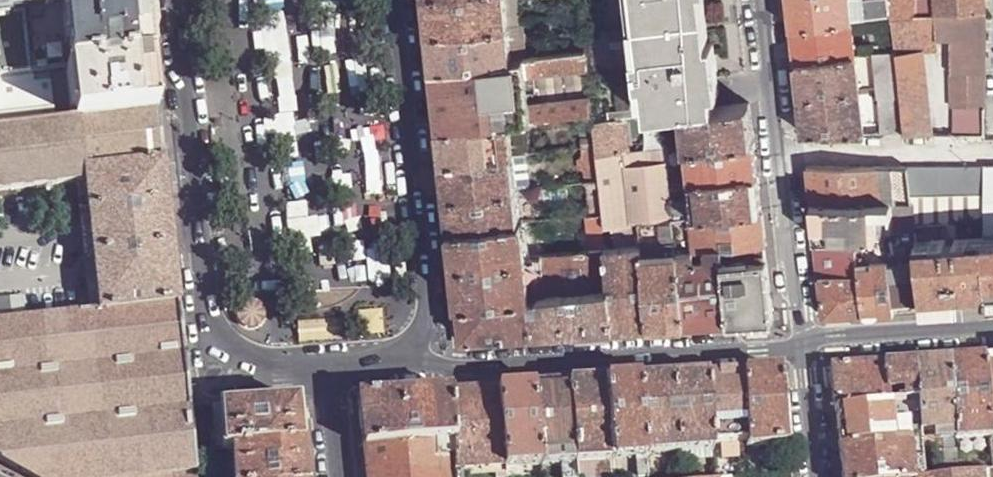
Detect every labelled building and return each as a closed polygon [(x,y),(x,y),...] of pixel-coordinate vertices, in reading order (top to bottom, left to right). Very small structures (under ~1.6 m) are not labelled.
[(28,72),(22,7),(46,5),(46,0),(0,0),(0,75),(28,72)] [(28,72),(152,59),(148,27),(145,0),(92,0),(46,5),(22,7),(28,72)] [(506,0),(426,0),(428,20),(430,34),(509,26),(506,0)] [(591,118),(592,123),(626,120),(683,113),(716,109),(711,60),(704,0),(626,0),(634,72),(625,73),(628,107),(604,110),(605,116),(591,118)] [(890,0),(789,0),(790,10),(792,29),(892,17),(890,0)] [(924,52),(931,54),(932,57),(934,58),(942,58),(936,40),(935,15),(935,14),(915,15),(915,0),(890,0),(892,17),(893,30),(895,51),(899,86),(904,135),(933,135),(924,52)] [(952,106),(952,135),(984,135),(984,39),(983,0),(934,0),(935,14),(935,15),(936,40),(942,58),(951,58),(952,106)] [(893,30),(892,17),(792,29),(794,52),(796,65),(857,57),(855,36),(893,30)] [(512,61),(509,26),(430,34),(432,56),(434,70),(512,61)] [(899,86),(895,51),(875,54),(879,88),(899,86)] [(526,121),(579,114),(590,113),(592,112),(590,97),(530,103),(527,77),(588,70),(585,53),(512,61),(434,70),(438,107),(440,131),(526,121)] [(860,91),(857,57),(796,65),(798,86),(800,100),(860,91)] [(158,110),(155,85),(152,59),(28,72),(0,75),(0,128),(158,110)] [(590,97),(588,70),(527,77),(530,103),(590,97)] [(904,135),(899,86),(879,88),(884,135),(904,135)] [(864,135),(860,91),(800,100),(802,120),(803,135),(864,135)] [(684,129),(686,148),(754,141),(752,125),(750,105),(716,109),(683,113),(684,129)] [(170,226),(167,199),(162,148),(158,110),(0,128),(0,193),(84,183),(89,235),(98,312),(25,319),(0,323),(0,462),(1,462),(30,476),(163,476),(196,474),(190,410),(188,388),(177,284),(170,226)] [(590,113),(579,114),(583,149),(594,147),(592,123),(591,118),(590,113)] [(673,219),(666,151),(666,150),(665,150),(664,143),(666,135),(654,136),(654,152),(630,155),(626,120),(592,123),(594,147),(598,183),(602,216),(603,226),(620,225),(638,223),(673,219)] [(526,121),(440,131),(442,150),(444,164),(513,156),(530,154),(526,121)] [(686,148),(690,183),(758,176),(756,156),(754,141),(686,148)] [(598,183),(594,147),(583,149),(587,184),(598,183)] [(513,156),(444,164),(446,187),(447,198),(516,191),(517,191),(513,156)] [(983,193),(983,166),(908,167),(912,195),(983,193)] [(983,166),(983,193),(984,221),(984,238),(984,242),(992,241),(992,166),(983,166)] [(912,195),(908,167),(807,167),(809,189),(811,204),(892,203),(912,203),(912,195)] [(690,183),(694,217),(761,211),(760,195),(758,176),(690,183)] [(602,216),(598,183),(587,184),(590,217),(602,216)] [(519,224),(516,191),(447,198),(450,221),(451,231),(519,224)] [(815,240),(884,238),(884,236),(892,234),(892,203),(811,204),(814,228),(815,240)] [(694,217),(673,219),(677,253),(693,252),(706,251),(721,250),(765,245),(763,227),(761,211),(694,217)] [(527,257),(524,224),(519,224),(451,231),(453,243),(459,306),(530,299),(610,291),(605,250),(604,239),(603,226),(602,216),(590,217),(593,251),(527,257)] [(673,219),(638,223),(641,246),(642,261),(677,257),(677,253),(673,219)] [(943,223),(944,240),(916,242),(923,301),(924,311),(940,310),(940,307),(959,306),(972,305),(972,308),(988,307),(984,242),(984,238),(956,239),(955,222),(943,223)] [(620,225),(603,226),(604,239),(621,237),(620,225)] [(884,236),(884,238),(893,303),(909,302),(923,301),(916,242),(915,230),(892,234),(884,236)] [(879,314),(894,313),(893,303),(884,238),(815,240),(817,262),(820,280),(860,277),(864,315),(879,314)] [(984,242),(988,307),(992,307),(992,241),(984,242)] [(765,245),(721,250),(730,324),(756,323),(774,322),(765,245)] [(641,246),(605,250),(610,291),(614,331),(646,329),(650,329),(642,261),(641,246)] [(693,252),(677,253),(677,257),(685,327),(724,325),(730,324),(721,250),(706,251),(707,264),(695,265),(693,252)] [(677,257),(642,261),(650,329),(679,327),(685,327),(677,257)] [(857,316),(864,315),(860,277),(820,280),(824,318),(857,316)] [(614,331),(610,291),(530,299),(534,336),(548,335),(614,331)] [(25,319),(23,298),(8,299),(0,300),(0,323),(25,319)] [(534,336),(530,299),(459,306),(463,340),(523,337),(534,336)] [(893,303),(894,313),(924,311),(923,301),(909,302),(893,303)] [(955,439),(990,438),(989,428),(984,358),(965,359),(949,361),(955,439)] [(992,427),(992,358),(984,358),(989,428),(992,427)] [(932,441),(955,439),(949,361),(930,362),(913,362),(918,398),(920,432),(931,431),(932,441)] [(888,402),(887,391),(902,389),(903,400),(918,398),(913,362),(888,364),(830,368),(834,408),(888,402)] [(750,373),(742,373),(747,441),(747,447),(787,444),(779,371),(750,373)] [(747,441),(742,373),(719,375),(707,375),(711,444),(747,441)] [(678,451),(712,449),(711,444),(707,375),(689,377),(673,378),(678,451)] [(645,454),(678,451),(673,378),(656,379),(638,380),(645,454)] [(612,460),(635,459),(637,476),(647,476),(645,454),(638,380),(623,381),(605,382),(612,460)] [(575,463),(612,460),(605,382),(587,383),(568,384),(575,463)] [(575,463),(568,384),(551,385),(533,386),(541,465),(559,464),(560,476),(576,476),(575,463)] [(504,468),(505,476),(517,476),(516,467),(541,465),(533,386),(528,387),(499,388),(504,468)] [(455,458),(456,471),(504,468),(499,388),(460,391),(451,391),(455,458)] [(446,459),(455,458),(451,391),(408,394),(395,395),(358,397),(364,447),(434,442),(436,459),(446,459)] [(888,402),(834,408),(842,469),(843,476),(923,476),(920,432),(918,398),(903,400),(888,402)] [(219,408),(223,451),(233,450),(304,446),(299,402),(219,408)] [(446,459),(436,459),(434,442),(364,447),(366,469),(367,476),(447,476),(446,459)] [(235,476),(307,476),(306,469),(304,446),(233,450),(235,476)] [(945,476),(955,476),(957,476),(955,451),(943,452),(945,476)] [(758,456),(748,456),(750,476),(761,476),(758,456)] [(612,460),(575,463),(576,476),(614,476),(612,460)]
